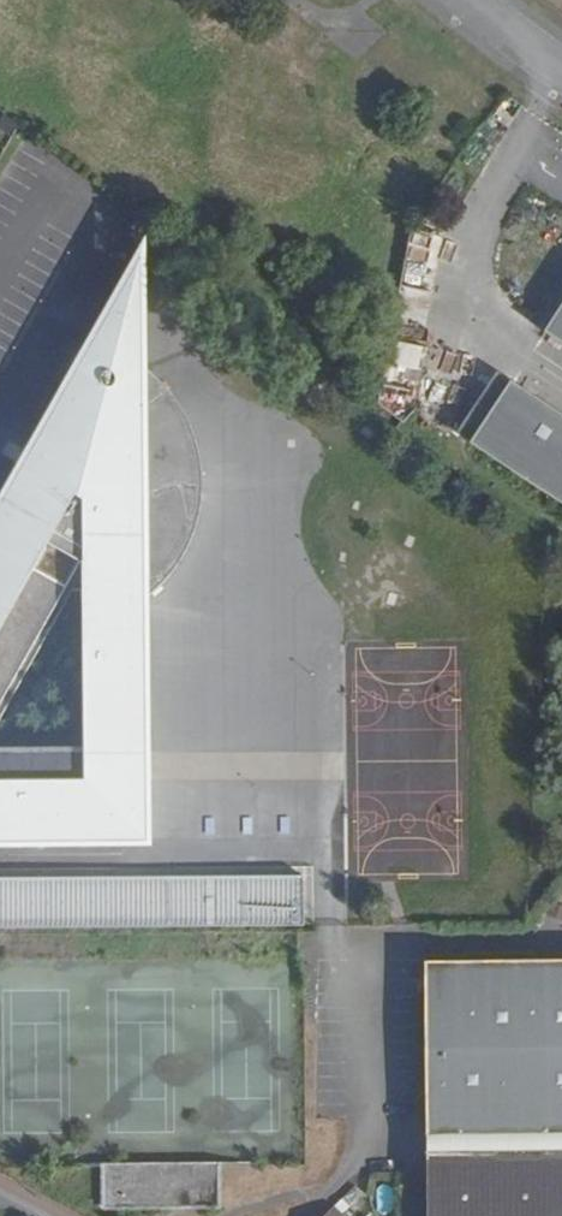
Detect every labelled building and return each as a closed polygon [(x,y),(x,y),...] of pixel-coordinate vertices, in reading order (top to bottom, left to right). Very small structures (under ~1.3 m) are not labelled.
[(0,491),(0,713),(81,563),(81,745),(0,745),(0,847),(148,847),(148,236),(0,491)] [(399,305),(427,306),(428,287),(400,286),(399,305)] [(546,333),(561,344),(561,309),(546,333)] [(392,342),(390,379),(419,380),(420,343),(392,342)] [(470,442),(561,502),(561,416),(510,382),(470,442)] [(0,869),(0,929),(315,926),(311,868),(0,869)] [(0,953),(0,1163),(97,1162),(97,1204),(154,1204),(211,1203),(211,1161),(290,1160),(288,950),(0,953)] [(424,959),(426,1117),(428,1215),(561,1215),(561,957),(424,959)]
